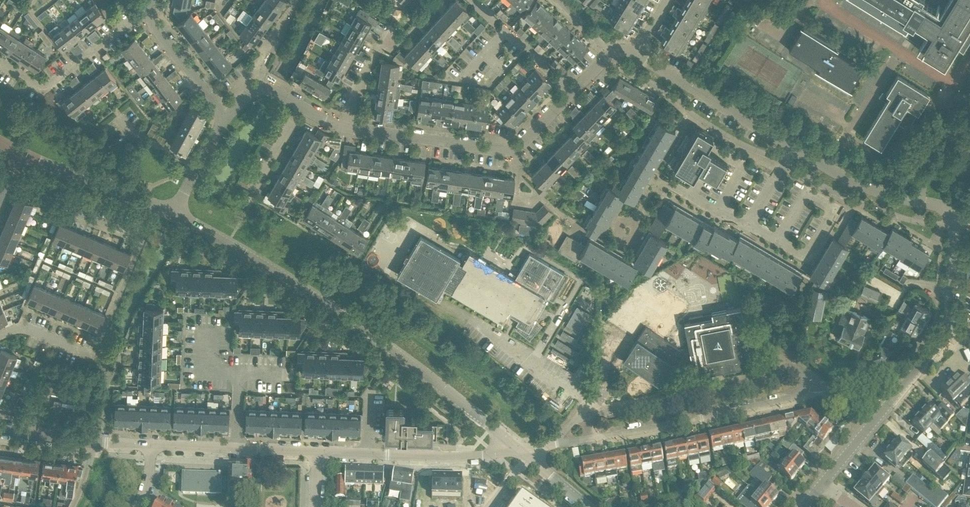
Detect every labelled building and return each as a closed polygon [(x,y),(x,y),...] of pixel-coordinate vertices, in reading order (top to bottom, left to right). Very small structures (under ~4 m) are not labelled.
[(105,2),(98,0),(94,0),(94,1),(95,3),(87,9),(98,23),(106,16),(100,7),(105,4),(105,2)] [(191,0),(173,0),(173,3),(175,3),(174,11),(181,21),(189,15),(187,12),(188,6),(190,6),(191,0)] [(280,9),(267,0),(265,0),(260,8),(273,18),(280,9)] [(280,9),(286,0),(267,0),(280,9)] [(462,20),(469,11),(457,0),(456,0),(449,8),(462,20)] [(511,3),(520,11),(530,0),(514,0),(511,3)] [(545,8),(536,0),(534,0),(530,5),(531,6),(522,16),(531,24),(545,8)] [(633,21),(645,2),(642,0),(621,0),(615,10),(633,21)] [(713,0),(687,0),(685,3),(704,15),(713,0)] [(944,10),(940,7),(937,11),(924,2),(925,0),(862,0),(907,28),(904,34),(922,45),(920,50),(946,66),(969,28),(969,0),(950,0),(944,10)] [(16,3),(14,6),(21,11),(23,7),(16,3)] [(673,22),(692,34),(704,15),(685,3),(673,22)] [(722,12),(725,14),(730,6),(727,4),(722,12)] [(267,27),(273,18),(260,8),(253,16),(267,27)] [(369,15),(370,14),(360,8),(357,15),(356,14),(351,24),(377,39),(379,35),(369,29),(372,24),(376,26),(379,21),(369,15)] [(454,28),(462,20),(449,8),(441,16),(454,28)] [(539,32),(554,16),(545,8),(531,24),(539,32)] [(89,29),(98,23),(87,9),(78,16),(89,29)] [(227,10),(224,15),(227,18),(226,19),(231,22),(235,16),(231,13),(227,10)] [(628,30),(633,21),(615,10),(609,19),(628,30)] [(30,21),(33,18),(28,12),(25,15),(30,21)] [(500,16),(504,21),(508,16),(503,12),(500,16)] [(720,22),(725,14),(722,12),(717,20),(720,22)] [(184,32),(198,22),(191,13),(189,15),(181,21),(177,23),(184,32)] [(261,35),(267,27),(253,16),(249,13),(243,22),(247,25),(261,35)] [(81,36),(89,29),(78,16),(70,23),(81,36)] [(447,35),(454,28),(441,16),(434,24),(447,35)] [(548,40),(562,24),(554,16),(539,32),(548,40)] [(33,18),(30,21),(35,28),(39,25),(33,18)] [(467,29),(471,24),(467,20),(462,25),(467,29)] [(191,41),(205,30),(198,22),(184,32),(191,41)] [(341,31),(345,33),(361,43),(364,37),(374,43),(377,39),(351,24),(347,22),(341,31)] [(680,54),(692,34),(673,22),(661,42),(680,54)] [(72,43),(81,36),(70,23),(62,29),(72,43)] [(710,31),(713,34),(718,25),(715,23),(710,31)] [(72,43),(62,29),(58,24),(48,31),(63,50),(72,43)] [(440,43),(447,35),(434,24),(427,32),(440,43)] [(471,24),(467,29),(471,33),(476,28),(471,24)] [(556,47),(571,31),(562,24),(548,40),(556,47)] [(254,44),(261,35),(247,25),(240,34),(254,44)] [(9,32),(1,27),(0,28),(0,47),(10,33),(9,32)] [(521,35),(525,31),(520,27),(516,31),(521,35)] [(9,53),(19,38),(21,34),(12,28),(9,32),(10,33),(0,47),(9,53)] [(833,50),(834,47),(835,48),(836,48),(803,28),(789,50),(819,69),(818,71),(817,70),(816,71),(850,90),(863,69),(833,50)] [(44,39),(48,36),(43,30),(39,33),(44,39)] [(92,33),(97,39),(100,36),(96,30),(92,33)] [(198,49),(211,38),(205,30),(191,41),(198,49)] [(565,55),(579,39),(571,31),(556,47),(565,55)] [(708,42),(713,34),(710,31),(705,40),(708,42)] [(435,54),(438,51),(439,51),(436,48),(440,43),(427,32),(419,40),(435,54)] [(93,42),(97,39),(92,33),(88,36),(93,42)] [(345,33),(340,43),(366,58),(368,54),(358,48),(361,43),(345,33)] [(145,44),(152,39),(148,35),(142,40),(145,44)] [(453,45),(457,40),(452,35),(448,40),(453,45)] [(48,36),(44,39),(49,45),(53,43),(48,36)] [(18,59),(30,40),(26,37),(24,41),(19,38),(9,53),(18,59)] [(121,49),(128,58),(142,47),(135,38),(121,49)] [(205,58),(218,47),(211,38),(198,49),(205,58)] [(152,39),(145,44),(148,48),(154,43),(152,39)] [(579,39),(565,55),(574,63),(588,47),(579,39)] [(27,65),(37,50),(32,47),(35,43),(30,40),(18,59),(27,65)] [(330,49),(335,52),(350,61),(353,56),(364,62),(366,58),(340,43),(335,40),(330,49)] [(433,57),(435,54),(419,40),(412,48),(425,60),(429,55),(432,57),(433,57)] [(457,40),(453,45),(457,49),(461,43),(457,40)] [(698,51),(701,53),(707,45),(703,42),(698,51)] [(75,46),(80,52),(83,50),(78,44),(75,46)] [(76,55),(80,52),(75,46),(71,49),(76,55)] [(135,66),(149,55),(142,47),(128,58),(135,66)] [(211,66),(225,55),(218,47),(205,58),(211,66)] [(417,68),(425,60),(412,48),(405,55),(400,50),(395,55),(405,63),(408,59),(417,68)] [(37,50),(27,65),(37,71),(46,56),(37,50)] [(106,60),(111,56),(107,51),(102,55),(106,60)] [(438,61),(442,56),(438,51),(435,54),(433,57),(438,61)] [(696,61),(701,53),(698,51),(693,59),(696,61)] [(136,67),(142,74),(155,63),(159,61),(165,56),(162,52),(153,60),(149,55),(135,66),(136,67)] [(335,52),(329,62),(345,71),(350,61),(335,52)] [(225,55),(211,66),(218,75),(232,64),(225,55)] [(403,65),(405,63),(395,55),(393,57),(392,63),(382,62),(380,72),(398,75),(401,76),(402,70),(399,70),(400,65),(403,65)] [(142,74),(149,83),(162,72),(158,67),(168,59),(166,58),(165,56),(159,61),(155,63),(142,74)] [(442,56),(438,61),(442,65),(447,60),(442,56)] [(336,79),(339,80),(345,71),(329,62),(325,59),(319,69),(323,71),(331,75),(336,79)] [(690,67),(693,62),(688,59),(685,64),(690,67)] [(90,65),(94,71),(98,69),(93,63),(90,65)] [(306,67),(314,71),(316,67),(309,63),(306,67)] [(91,74),(94,71),(90,65),(86,68),(91,74)] [(314,71),(321,75),(323,71),(319,69),(316,67),(314,71)] [(97,75),(108,88),(117,81),(106,68),(97,75)] [(172,78),(179,73),(175,69),(169,74),(172,78)] [(528,77),(544,93),(552,84),(536,69),(528,77)] [(172,78),(169,74),(166,76),(162,72),(149,83),(155,91),(169,81),(172,78)] [(397,80),(398,75),(380,72),(379,83),(400,87),(401,83),(401,82),(397,80)] [(175,81),(181,76),(179,73),(172,78),(175,81)] [(312,91),(318,80),(305,73),(299,84),(312,91)] [(353,81),(355,77),(348,73),(346,77),(353,81)] [(99,95),(108,88),(97,75),(89,81),(99,95)] [(325,99),(336,79),(331,75),(326,85),(318,80),(312,91),(325,99)] [(918,114),(930,95),(898,75),(886,93),(890,96),(864,138),(880,149),(897,122),(905,127),(909,126),(917,113),(918,114)] [(72,79),(77,85),(81,82),(76,76),(72,79)] [(536,101),(544,93),(528,77),(520,86),(536,101)] [(626,97),(633,85),(620,78),(614,88),(606,96),(611,101),(619,93),(626,97)] [(74,88),(77,85),(72,79),(69,82),(74,88)] [(91,102),(99,95),(89,81),(80,88),(91,102)] [(162,100),(176,89),(169,81),(155,91),(162,100)] [(400,90),(400,87),(379,83),(377,94),(395,97),(395,96),(399,97),(400,90)] [(638,104),(645,93),(633,85),(626,97),(638,104)] [(528,109),(536,101),(520,86),(512,94),(528,109)] [(610,90),(606,86),(601,92),(605,95),(610,90)] [(83,109),(91,102),(80,88),(71,95),(83,109)] [(162,100),(169,108),(183,98),(186,95),(188,97),(191,94),(186,88),(179,93),(176,89),(162,100)] [(587,94),(593,100),(596,97),(590,91),(587,94)] [(658,100),(645,93),(638,104),(651,112),(658,100)] [(393,107),(395,97),(377,94),(376,104),(393,107)] [(520,117),(528,109),(512,94),(504,102),(520,117)] [(590,103),(593,100),(587,94),(584,97),(590,103)] [(596,97),(593,100),(596,102),(609,114),(616,107),(611,101),(606,96),(604,94),(599,99),(596,97)] [(74,116),(83,109),(71,95),(63,102),(61,99),(57,102),(62,108),(66,105),(74,116)] [(792,95),(787,103),(791,106),(797,97),(792,95)] [(429,120),(432,98),(420,96),(417,118),(429,120)] [(440,121),(443,99),(432,98),(429,120),(440,121)] [(451,123),(454,101),(443,99),(440,121),(451,123)] [(462,125),(466,103),(454,101),(451,123),(462,125)] [(512,126),(520,117),(504,102),(493,114),(497,118),(500,115),(512,126)] [(601,122),(609,114),(596,102),(589,110),(601,122)] [(474,126),(477,104),(466,103),(462,125),(474,126)] [(391,118),(393,107),(376,104),(374,116),(391,118)] [(477,104),(474,126),(486,128),(489,106),(477,104)] [(188,113),(204,121),(207,114),(192,106),(188,113)] [(584,115),(581,112),(575,106),(572,109),(581,118),(594,130),(596,132),(604,124),(601,122),(589,110),(584,115)] [(569,113),(573,116),(575,118),(578,115),(572,109),(569,113)] [(200,127),(204,121),(188,113),(185,119),(200,127)] [(637,196),(639,191),(675,131),(651,117),(645,127),(653,131),(621,187),(637,196)] [(594,130),(581,118),(573,126),(577,129),(586,138),(594,130)] [(197,134),(200,127),(185,119),(181,125),(197,134)] [(178,132),(193,140),(197,134),(181,125),(178,132)] [(590,141),(586,138),(577,129),(570,137),(582,149),(590,141)] [(713,139),(707,136),(696,129),(690,138),(688,137),(671,166),(693,179),(698,170),(717,181),(727,164),(708,153),(710,150),(707,148),(713,139)] [(315,135),(306,130),(301,140),(316,148),(319,144),(323,146),(325,142),(335,147),(340,148),(341,138),(329,136),(318,130),(315,135)] [(189,147),(193,140),(178,132),(174,138),(189,147)] [(574,157),(582,149),(570,137),(562,145),(574,157)] [(619,141),(615,137),(608,144),(613,148),(619,141)] [(186,153),(189,147),(174,138),(171,145),(186,153)] [(317,166),(321,160),(316,157),(316,156),(313,154),(316,148),(301,140),(295,149),(311,158),(314,160),(312,163),(317,166)] [(348,168),(358,169),(361,152),(355,151),(355,146),(344,145),(341,168),(347,170),(348,168)] [(567,165),(574,157),(562,145),(555,152),(567,165)] [(312,163),(314,160),(311,158),(295,149),(290,158),(305,167),(309,161),(312,163)] [(587,158),(592,153),(587,149),(583,154),(587,158)] [(358,173),(369,174),(369,171),(372,154),(361,152),(358,169),(358,173)] [(559,172),(567,165),(555,152),(547,160),(559,172)] [(592,153),(587,158),(591,163),(596,158),(592,153)] [(379,176),(380,173),(382,155),(372,154),(369,171),(369,174),(379,176)] [(390,174),(393,157),(382,155),(380,173),(390,174)] [(401,176),(403,159),(393,157),(390,174),(401,176)] [(290,158),(285,168),(300,176),(303,178),(302,181),(307,184),(310,179),(305,176),(309,169),(305,167),(290,158)] [(401,176),(412,178),(414,160),(412,160),(403,159),(401,176)] [(321,160),(317,166),(323,169),(326,163),(321,160)] [(411,182),(422,184),(425,162),(414,160),(412,178),(411,182)] [(552,180),(559,172),(547,160),(540,168),(552,180)] [(572,174),(576,169),(572,165),(568,170),(572,174)] [(437,185),(440,168),(429,166),(426,184),(437,185)] [(279,177),(294,186),(298,180),(301,182),(302,181),(303,178),(300,176),(285,168),(279,177)] [(433,189),(432,195),(439,196),(440,190),(447,191),(448,187),(450,170),(440,168),(437,185),(437,189),(433,189)] [(544,188),(552,180),(540,168),(532,176),(539,183),(535,188),(543,196),(548,191),(544,188)] [(576,169),(572,174),(576,178),(581,173),(576,169)] [(458,193),(459,189),(461,171),(450,170),(448,187),(454,188),(453,192),(455,192),(456,192),(458,193)] [(460,189),(469,190),(472,173),(461,171),(459,189),(460,189)] [(480,192),(482,175),(472,173),(469,190),(480,192)] [(335,185),(339,179),(332,175),(328,180),(335,185)] [(491,194),(493,176),(482,175),(480,192),(491,194)] [(501,195),(504,178),(493,176),(491,194),(496,194),(496,198),(497,199),(501,199),(501,195)] [(289,195),(294,186),(279,177),(274,186),(289,195)] [(501,195),(501,199),(505,200),(506,196),(512,197),(515,179),(504,178),(501,195)] [(310,179),(307,184),(312,187),(315,182),(310,179)] [(557,189),(562,185),(557,181),(553,185),(557,189)] [(637,196),(621,187),(615,183),(612,188),(624,197),(633,202),(637,196)] [(562,185),(557,189),(561,194),(566,189),(562,185)] [(263,200),(284,213),(288,207),(284,205),(289,195),(274,186),(270,192),(268,191),(263,200)] [(602,234),(607,225),(624,197),(612,188),(608,186),(586,225),(589,226),(598,232),(602,234)] [(577,191),(582,196),(585,193),(580,187),(577,191)] [(579,200),(582,196),(577,191),(573,195),(579,200)] [(294,202),(296,203),(299,197),(294,194),(290,200),(294,202)] [(307,200),(304,200),(303,202),(310,207),(316,198),(310,195),(307,200)] [(330,203),(334,198),(328,195),(325,200),(330,203)] [(13,207),(29,214),(34,203),(17,196),(13,207)] [(299,197),(296,203),(301,206),(303,202),(304,200),(299,197)] [(327,209),(330,203),(325,200),(321,205),(327,209)] [(322,210),(313,204),(303,219),(313,224),(322,210)] [(673,210),(671,208),(664,204),(649,229),(659,235),(667,223),(703,245),(705,242),(729,256),(730,254),(734,256),(791,290),(801,274),(739,237),(737,240),(714,226),(712,229),(675,207),(673,210)] [(548,217),(552,213),(544,205),(540,209),(548,217)] [(346,206),(343,211),(348,215),(352,210),(346,206)] [(9,217),(25,224),(29,214),(13,207),(9,217)] [(541,225),(548,217),(540,209),(536,212),(541,225)] [(322,210),(313,224),(322,230),(331,215),(322,210)] [(347,218),(348,215),(343,211),(340,216),(333,212),(331,215),(322,230),(331,236),(342,218),(345,220),(347,218)] [(531,212),(529,223),(540,225),(541,225),(536,212),(536,213),(531,212)] [(862,238),(871,222),(862,216),(858,222),(856,225),(854,229),(852,232),(862,238)] [(21,234),(25,224),(9,217),(4,227),(21,234)] [(340,242),(349,227),(352,222),(347,218),(345,220),(342,218),(331,236),(340,242)] [(367,227),(370,221),(364,218),(361,223),(367,227)] [(871,243),(880,227),(871,222),(862,238),(871,243)] [(363,232),(367,227),(361,223),(358,228),(363,232)] [(64,244),(70,228),(60,224),(54,240),(64,244)] [(595,237),(598,232),(589,226),(586,232),(595,237)] [(0,237),(16,244),(21,234),(4,227),(0,237)] [(349,248),(358,233),(349,227),(340,242),(349,248)] [(880,227),(871,243),(881,249),(884,244),(883,244),(889,233),(880,227)] [(70,228),(64,244),(73,248),(80,232),(70,228)] [(883,244),(884,244),(893,249),(902,234),(892,228),(889,233),(883,244)] [(83,252),(90,236),(80,232),(73,248),(83,252)] [(358,233),(349,248),(359,254),(368,239),(358,233)] [(649,272),(655,263),(666,243),(651,234),(633,262),(649,272)] [(893,249),(901,255),(902,255),(910,242),(912,239),(902,234),(893,249)] [(567,256),(576,241),(567,235),(558,250),(567,256)] [(90,236),(83,252),(93,257),(100,240),(90,236)] [(16,244),(0,237),(0,250),(12,254),(16,244)] [(460,259),(439,247),(421,237),(409,256),(407,255),(405,259),(407,260),(399,274),(437,297),(444,286),(452,291),(451,292),(502,322),(509,309),(521,316),(516,325),(520,327),(518,329),(530,338),(541,326),(536,321),(549,299),(554,302),(554,301),(553,301),(567,276),(564,274),(530,254),(515,278),(470,252),(462,265),(458,262),(460,259)] [(827,248),(842,257),(848,248),(832,238),(827,248)] [(627,283),(637,267),(589,239),(585,246),(580,255),(627,283)] [(103,261),(110,244),(100,240),(93,257),(103,261)] [(576,241),(567,256),(576,261),(580,255),(585,246),(576,241)] [(909,263),(919,248),(910,242),(902,255),(901,255),(900,257),(909,263)] [(110,244),(103,261),(113,265),(120,249),(110,244)] [(837,266),(842,257),(827,248),(821,257),(837,266)] [(919,248),(909,263),(919,269),(928,253),(919,248)] [(120,249),(113,265),(124,269),(131,253),(120,249)] [(12,254),(0,250),(0,260),(8,264),(12,254)] [(816,267),(831,276),(837,266),(821,257),(816,267)] [(870,266),(873,262),(866,258),(864,262),(870,266)] [(873,262),(870,266),(877,270),(879,266),(873,262)] [(826,285),(831,276),(816,267),(810,276),(816,279),(813,284),(815,286),(822,286),(824,284),(826,285)] [(890,275),(893,271),(886,267),(884,271),(890,275)] [(188,292),(189,269),(182,269),(182,270),(172,270),(171,281),(176,282),(176,292),(188,292)] [(201,293),(201,269),(194,269),(194,271),(190,271),(190,269),(189,269),(188,292),(201,293)] [(213,293),(213,270),(206,270),(206,271),(202,271),(202,269),(201,269),(201,293),(213,293)] [(224,298),(225,275),(220,275),(221,270),(213,270),(213,293),(221,293),(220,297),(224,298)] [(893,271),(890,275),(897,279),(899,275),(893,271)] [(903,283),(906,278),(907,277),(903,274),(899,281),(903,283)] [(225,275),(224,298),(225,298),(225,294),(237,294),(237,293),(243,285),(243,278),(237,278),(238,276),(225,275)] [(37,305),(44,289),(34,285),(27,301),(37,305)] [(876,302),(881,292),(864,285),(860,295),(876,302)] [(645,322),(666,336),(686,305),(666,292),(659,302),(638,288),(624,308),(619,305),(609,320),(635,337),(645,322)] [(821,320),(827,292),(811,288),(805,316),(821,320)] [(44,289),(37,305),(47,309),(54,293),(44,289)] [(57,314),(64,297),(54,293),(47,309),(57,314)] [(64,297),(57,314),(67,318),(74,302),(64,297)] [(909,315),(924,324),(930,314),(929,310),(916,303),(912,309),(904,300),(898,310),(909,315)] [(77,322),(84,306),(74,302),(67,318),(77,322)] [(144,321),(163,322),(163,309),(162,309),(154,304),(148,304),(147,309),(145,309),(144,321)] [(84,306),(77,322),(87,326),(94,310),(84,306)] [(592,316),(585,312),(577,307),(567,325),(582,334),(592,316)] [(695,376),(709,373),(752,365),(741,307),(711,313),(712,318),(684,323),(695,376)] [(850,311),(844,309),(839,322),(844,324),(839,339),(859,347),(864,334),(864,333),(870,318),(850,310),(850,311)] [(0,312),(0,324),(5,322),(6,325),(13,323),(11,319),(8,320),(4,310),(0,312)] [(94,310),(87,326),(98,331),(105,315),(94,310)] [(252,333),(253,310),(245,310),(245,312),(235,311),(235,323),(240,323),(239,333),(252,333)] [(264,334),(265,311),(257,310),(257,312),(253,312),(253,310),(252,333),(264,334)] [(275,334),(276,311),(269,311),(269,312),(265,312),(265,311),(264,334),(275,334)] [(288,335),(288,316),(284,316),(284,311),(276,311),(275,334),(288,335)] [(918,334),(924,324),(909,315),(899,332),(899,331),(897,334),(900,335),(900,336),(904,338),(907,339),(908,340),(913,332),(918,334)] [(288,316),(288,335),(300,335),(300,334),(306,326),(306,319),(301,319),(301,317),(288,316)] [(162,334),(163,322),(144,321),(144,326),(140,326),(139,333),(162,334)] [(659,385),(677,357),(681,351),(646,327),(639,336),(623,360),(659,385)] [(891,354),(893,349),(887,346),(890,340),(891,336),(893,331),(888,328),(873,357),(880,361),(882,356),(886,359),(889,353),(891,354)] [(162,346),(162,334),(139,333),(139,340),(141,340),(141,344),(139,344),(139,345),(162,346)] [(162,358),(162,346),(139,345),(138,352),(140,352),(140,356),(138,356),(138,357),(162,358)] [(13,366),(17,356),(1,350),(0,352),(0,361),(13,366)] [(315,374),(316,351),(308,351),(308,353),(298,352),(298,364),(303,364),(302,374),(315,374)] [(326,375),(328,352),(320,352),(320,353),(316,353),(316,351),(315,374),(326,375)] [(339,375),(340,352),(332,352),(332,354),(328,354),(328,352),(326,375),(339,375)] [(351,376),(351,357),(347,357),(347,353),(340,352),(339,375),(351,376)] [(161,370),(162,358),(138,357),(138,364),(140,364),(140,368),(138,368),(138,369),(161,370)] [(351,357),(351,376),(363,376),(363,375),(369,367),(369,361),(364,360),(364,358),(351,357)] [(13,366),(0,361),(0,373),(9,376),(13,366)] [(161,382),(161,370),(138,369),(138,376),(139,376),(139,386),(150,387),(150,382),(161,382)] [(5,386),(9,376),(0,373),(0,384),(5,386)] [(958,374),(957,375),(958,375),(942,391),(941,390),(941,391),(958,409),(969,398),(969,387),(958,374)] [(77,401),(78,393),(77,393),(78,386),(48,381),(47,391),(66,394),(65,399),(77,401)] [(61,408),(63,401),(54,400),(53,407),(61,408)] [(947,408),(944,404),(936,412),(929,405),(928,406),(927,406),(924,409),(924,410),(921,414),(933,425),(940,431),(950,421),(955,415),(948,408),(947,408)] [(126,425),(127,405),(116,405),(115,425),(126,425)] [(137,427),(138,405),(127,405),(126,425),(136,426),(136,427),(137,427)] [(138,405),(137,427),(148,427),(149,406),(138,405)] [(158,427),(159,406),(149,406),(148,427),(148,426),(158,427)] [(159,406),(158,427),(170,427),(171,407),(159,406)] [(185,428),(186,407),(175,407),(174,427),(185,428)] [(196,429),(196,408),(186,407),(185,428),(195,428),(195,429),(196,429)] [(206,430),(207,408),(196,408),(196,429),(206,430)] [(207,408),(206,430),(207,430),(207,429),(217,429),(218,409),(207,408)] [(218,409),(217,429),(229,430),(230,409),(218,409)] [(437,440),(437,424),(417,423),(417,417),(403,417),(403,410),(387,409),(386,433),(393,433),(392,438),(400,438),(400,440),(407,441),(407,438),(437,440)] [(967,428),(969,411),(963,409),(956,417),(967,428)] [(257,431),(258,410),(247,410),(246,430),(257,431)] [(268,432),(269,411),(258,410),(257,431),(268,431),(268,432)] [(269,411),(268,432),(279,433),(280,411),(269,411)] [(289,432),(290,412),(280,411),(279,433),(279,432),(289,432)] [(290,412),(289,432),(301,432),(302,412),(290,412)] [(316,433),(317,413),(306,412),(305,433),(316,433)] [(317,413),(316,433),(327,433),(328,413),(317,413)] [(338,435),(339,414),(328,413),(327,433),(327,435),(338,435)] [(806,430),(816,417),(811,413),(805,414),(798,423),(801,426),(806,430)] [(339,414),(338,435),(338,434),(348,434),(349,414),(339,414)] [(349,414),(348,434),(360,435),(361,414),(349,414)] [(798,423),(805,414),(776,421),(775,423),(768,424),(770,435),(771,435),(772,441),(780,439),(779,435),(786,433),(788,435),(792,429),(794,427),(798,423)] [(942,433),(940,431),(933,425),(921,414),(917,418),(916,418),(914,420),(914,422),(913,423),(925,433),(929,428),(939,437),(942,433)] [(816,417),(806,430),(814,436),(824,424),(816,417)] [(770,435),(768,424),(760,426),(758,425),(752,426),(755,442),(756,445),(771,442),(772,441),(771,435),(770,435)] [(824,424),(814,436),(803,450),(815,460),(825,448),(835,436),(831,433),(831,430),(824,424)] [(745,444),(755,442),(752,426),(741,428),(745,444)] [(734,447),(745,444),(741,428),(730,431),(734,447)] [(724,449),(734,447),(730,431),(720,433),(724,449)] [(713,451),(724,449),(720,433),(709,435),(713,451)] [(931,444),(928,441),(922,436),(918,441),(924,446),(931,453),(941,463),(947,457),(932,444),(931,444)] [(699,460),(710,457),(710,454),(706,438),(695,440),(698,456),(699,460)] [(892,447),(891,448),(904,459),(908,463),(912,459),(912,456),(909,453),(912,449),(899,439),(896,443),(894,443),(892,446),(892,447)] [(699,460),(698,456),(695,440),(684,442),(688,458),(689,463),(700,461),(699,460)] [(677,460),(688,458),(684,442),(674,444),(677,460)] [(774,453),(774,452),(777,449),(769,442),(766,446),(774,453)] [(664,446),(668,469),(679,467),(677,460),(674,444),(664,446)] [(785,462),(791,467),(798,472),(800,469),(801,469),(804,466),(804,465),(805,464),(799,459),(804,454),(793,445),(788,451),(792,454),(785,462)] [(649,449),(652,465),(663,463),(660,447),(649,449)] [(903,468),(908,463),(904,459),(891,448),(890,449),(889,450),(887,452),(887,453),(886,454),(883,457),(896,468),(898,465),(903,468)] [(652,465),(649,449),(638,451),(641,464),(642,467),(642,472),(653,470),(652,465)] [(959,462),(960,451),(957,450),(950,459),(955,463),(953,465),(957,467),(957,462),(959,462)] [(642,467),(641,464),(638,451),(628,453),(631,474),(642,472),(642,467)] [(614,455),(616,472),(627,470),(624,453),(614,455)] [(748,463),(760,460),(759,453),(747,456),(748,461),(748,463)] [(951,473),(941,463),(931,453),(922,463),(935,475),(936,475),(943,482),(951,473)] [(607,478),(617,476),(616,472),(614,455),(603,457),(606,474),(607,478)] [(14,462),(15,458),(6,456),(4,472),(8,473),(7,481),(11,482),(13,467),(12,467),(13,463),(14,462)] [(592,459),(595,475),(596,479),(595,479),(596,480),(607,478),(606,474),(603,457),(592,459)] [(21,475),(23,459),(15,458),(14,462),(13,463),(12,467),(13,467),(11,482),(10,486),(14,487),(17,474),(21,475)] [(30,465),(30,460),(23,459),(21,475),(25,475),(24,484),(28,484),(30,469),(31,465),(30,465)] [(584,477),(595,475),(592,459),(581,461),(582,464),(578,465),(581,478),(584,477)] [(38,477),(40,461),(30,460),(30,465),(31,465),(30,469),(28,484),(27,489),(32,490),(34,476),(38,477)] [(778,471),(785,476),(790,481),(791,480),(792,480),(795,477),(795,476),(798,472),(791,467),(785,462),(782,460),(780,463),(782,465),(778,471)] [(53,467),(53,463),(43,461),(41,477),(46,478),(45,486),(49,487),(51,472),(51,467),(53,467)] [(762,470),(763,471),(767,466),(761,461),(757,466),(762,470)] [(58,479),(60,464),(53,463),(53,467),(51,467),(51,472),(49,487),(53,488),(54,479),(58,479)] [(68,470),(69,465),(60,464),(58,479),(63,480),(62,489),(66,489),(68,474),(69,474),(70,470),(68,470)] [(75,490),(76,482),(78,466),(69,465),(68,470),(70,470),(69,474),(68,474),(66,489),(65,495),(69,496),(70,490),(75,490)] [(238,492),(252,492),(252,467),(244,467),(244,469),(239,469),(240,467),(238,467),(238,466),(236,466),(233,466),(231,466),(231,467),(230,467),(230,469),(229,469),(229,492),(230,492),(229,497),(238,497),(238,492)] [(769,504),(771,505),(778,497),(765,486),(772,478),(763,471),(762,470),(757,466),(749,475),(759,483),(753,490),(754,491),(757,494),(769,504)] [(874,467),(868,476),(882,488),(882,487),(889,479),(874,467)] [(355,468),(346,468),(345,485),(355,486),(355,468)] [(364,486),(365,468),(355,468),(355,486),(364,486)] [(374,486),(374,469),(365,468),(364,486),(374,486)] [(384,486),(384,469),(374,469),(374,486),(384,486)] [(401,493),(405,471),(394,469),(392,483),(398,484),(397,492),(401,493)] [(410,503),(413,486),(412,486),(414,472),(405,471),(401,493),(400,497),(400,501),(410,503)] [(704,484),(704,480),(702,473),(698,474),(699,481),(695,482),(697,493),(704,484)] [(219,494),(220,494),(221,474),(219,474),(219,475),(184,474),(183,493),(213,494),(219,494)] [(431,475),(431,494),(441,494),(442,475),(431,475)] [(442,475),(441,494),(451,494),(452,475),(442,475)] [(452,475),(451,494),(461,494),(462,475),(452,475)] [(877,497),(884,489),(882,487),(882,488),(868,476),(861,483),(876,495),(875,496),(877,497)] [(907,484),(934,506),(939,506),(940,506),(944,501),(948,497),(937,488),(933,493),(914,477),(907,484)] [(704,484),(697,493),(697,494),(694,498),(704,505),(718,488),(707,481),(705,484),(704,484)] [(876,495),(861,483),(854,492),(869,504),(875,496),(876,495)] [(771,505),(769,504),(757,494),(749,486),(736,501),(743,506),(770,506),(771,505)] [(589,490),(599,498),(597,487),(589,490)] [(1,491),(0,498),(9,499),(10,491),(4,491),(4,492),(1,491)] [(512,506),(541,506),(522,493),(512,506)] [(648,504),(647,497),(646,493),(640,494),(642,505),(648,504)] [(617,498),(610,499),(611,506),(618,506),(617,498)] [(681,498),(676,504),(677,505),(676,506),(682,506),(686,502),(681,498)] [(649,500),(650,506),(659,506),(658,499),(649,500)]
